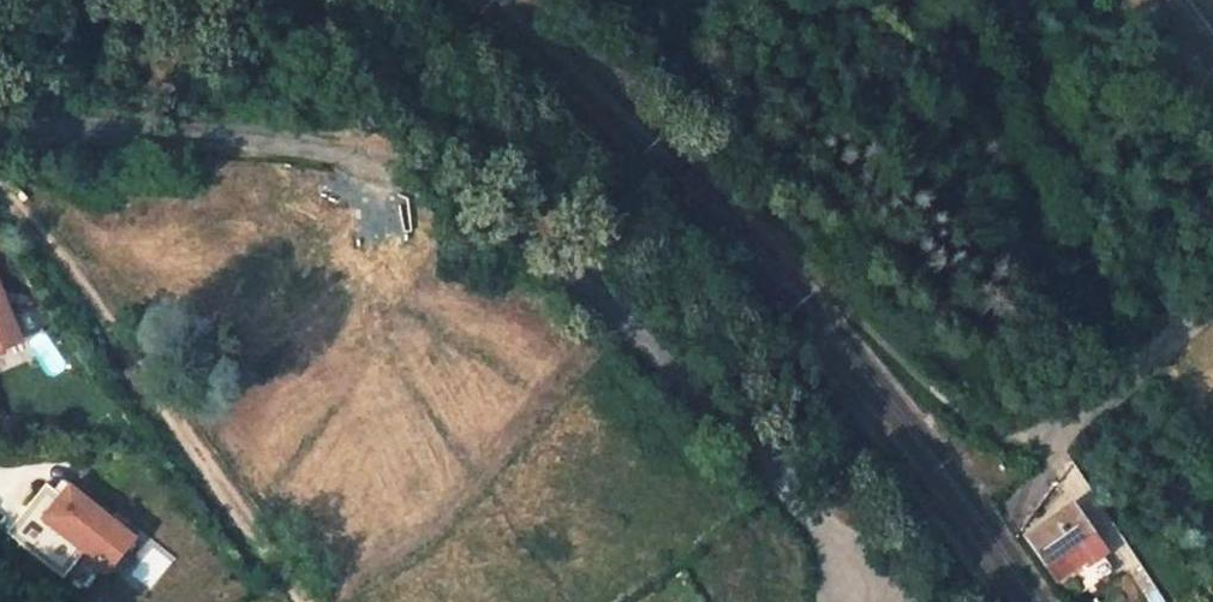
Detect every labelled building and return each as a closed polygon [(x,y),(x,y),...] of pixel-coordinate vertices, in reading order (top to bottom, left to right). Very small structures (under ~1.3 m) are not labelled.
[(23,340),(0,285),(0,350),(23,340)] [(993,463),(1002,456),(988,437),(979,445),(993,463)] [(107,573),(137,534),(64,479),(34,517),(107,573)] [(1105,554),(1070,507),(1027,539),(1056,578),(1067,572),(1074,582),(1099,564),(1097,560),(1105,554)]
